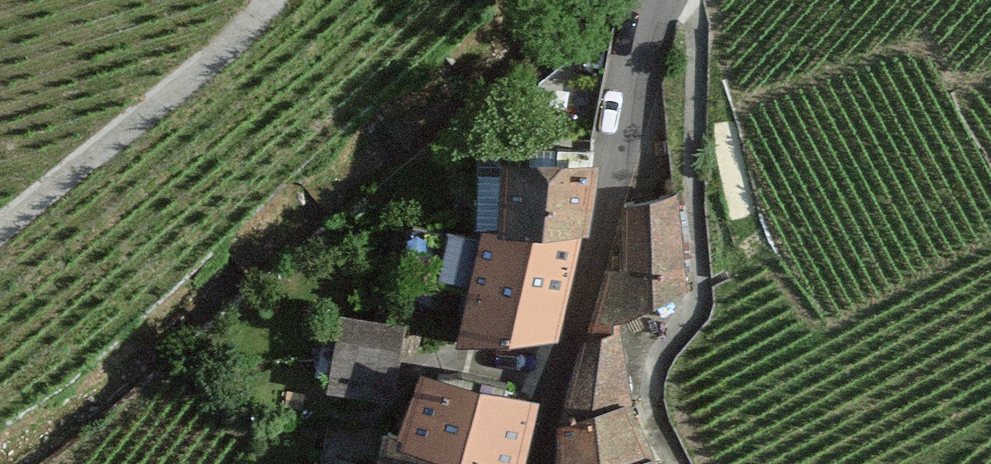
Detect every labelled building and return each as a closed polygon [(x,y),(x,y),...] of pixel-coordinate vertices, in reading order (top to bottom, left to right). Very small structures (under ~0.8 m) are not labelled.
[(475,230),(482,231),(503,233),(509,169),(568,178),(569,165),(602,170),(604,160),(599,159),(610,67),(585,64),(548,90),(541,144),(481,136),(475,230)] [(587,244),(602,170),(569,165),(568,178),(509,169),(503,233),(587,244)] [(608,272),(595,333),(628,332),(693,302),(687,206),(679,207),(625,216),(625,275),(608,272)] [(456,349),(559,342),(587,244),(503,233),(482,231),(479,240),(403,225),(393,279),(466,295),(456,349)] [(407,331),(341,320),(328,396),(386,405),(394,356),(403,358),(407,331)] [(660,461),(644,410),(639,345),(585,348),(565,399),(562,463),(662,463),(660,461)] [(398,431),(505,463),(525,463),(542,394),(423,362),(398,431)] [(398,431),(383,427),(377,463),(505,463),(398,431)]
